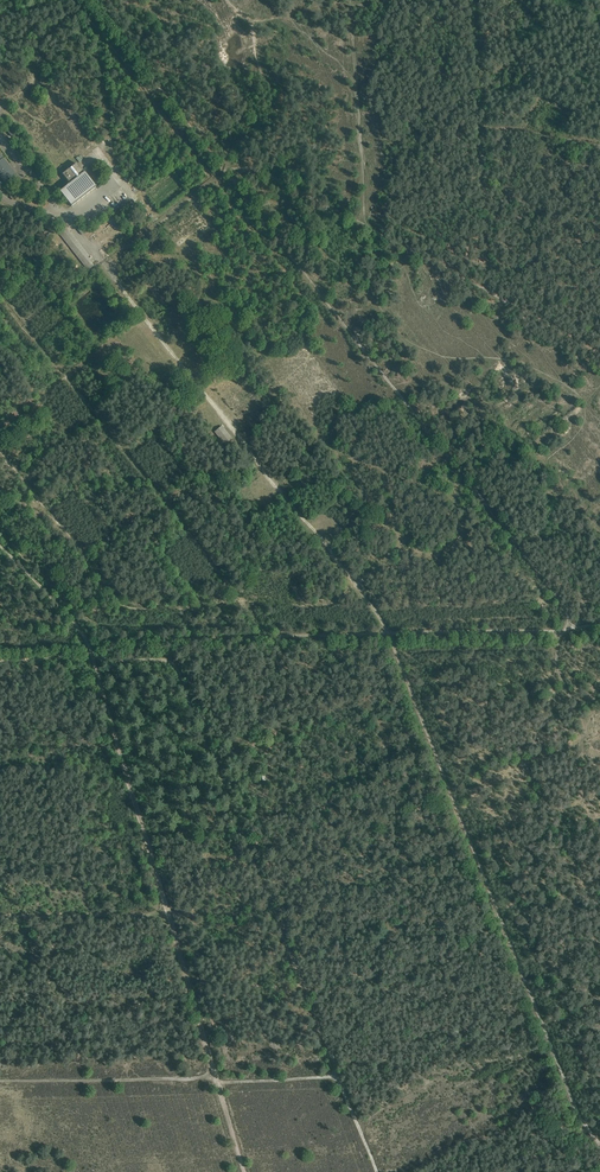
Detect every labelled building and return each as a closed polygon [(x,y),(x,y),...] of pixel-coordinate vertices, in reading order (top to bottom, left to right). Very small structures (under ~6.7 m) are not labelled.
[(17,134),(12,127),(7,130),(12,137),(17,134)] [(7,185),(17,177),(0,155),(0,176),(7,185)] [(77,164),(63,175),(70,184),(60,192),(71,206),(96,187),(84,172),(84,173),(77,164)] [(213,430),(224,444),(232,438),(221,424),(213,430)]
